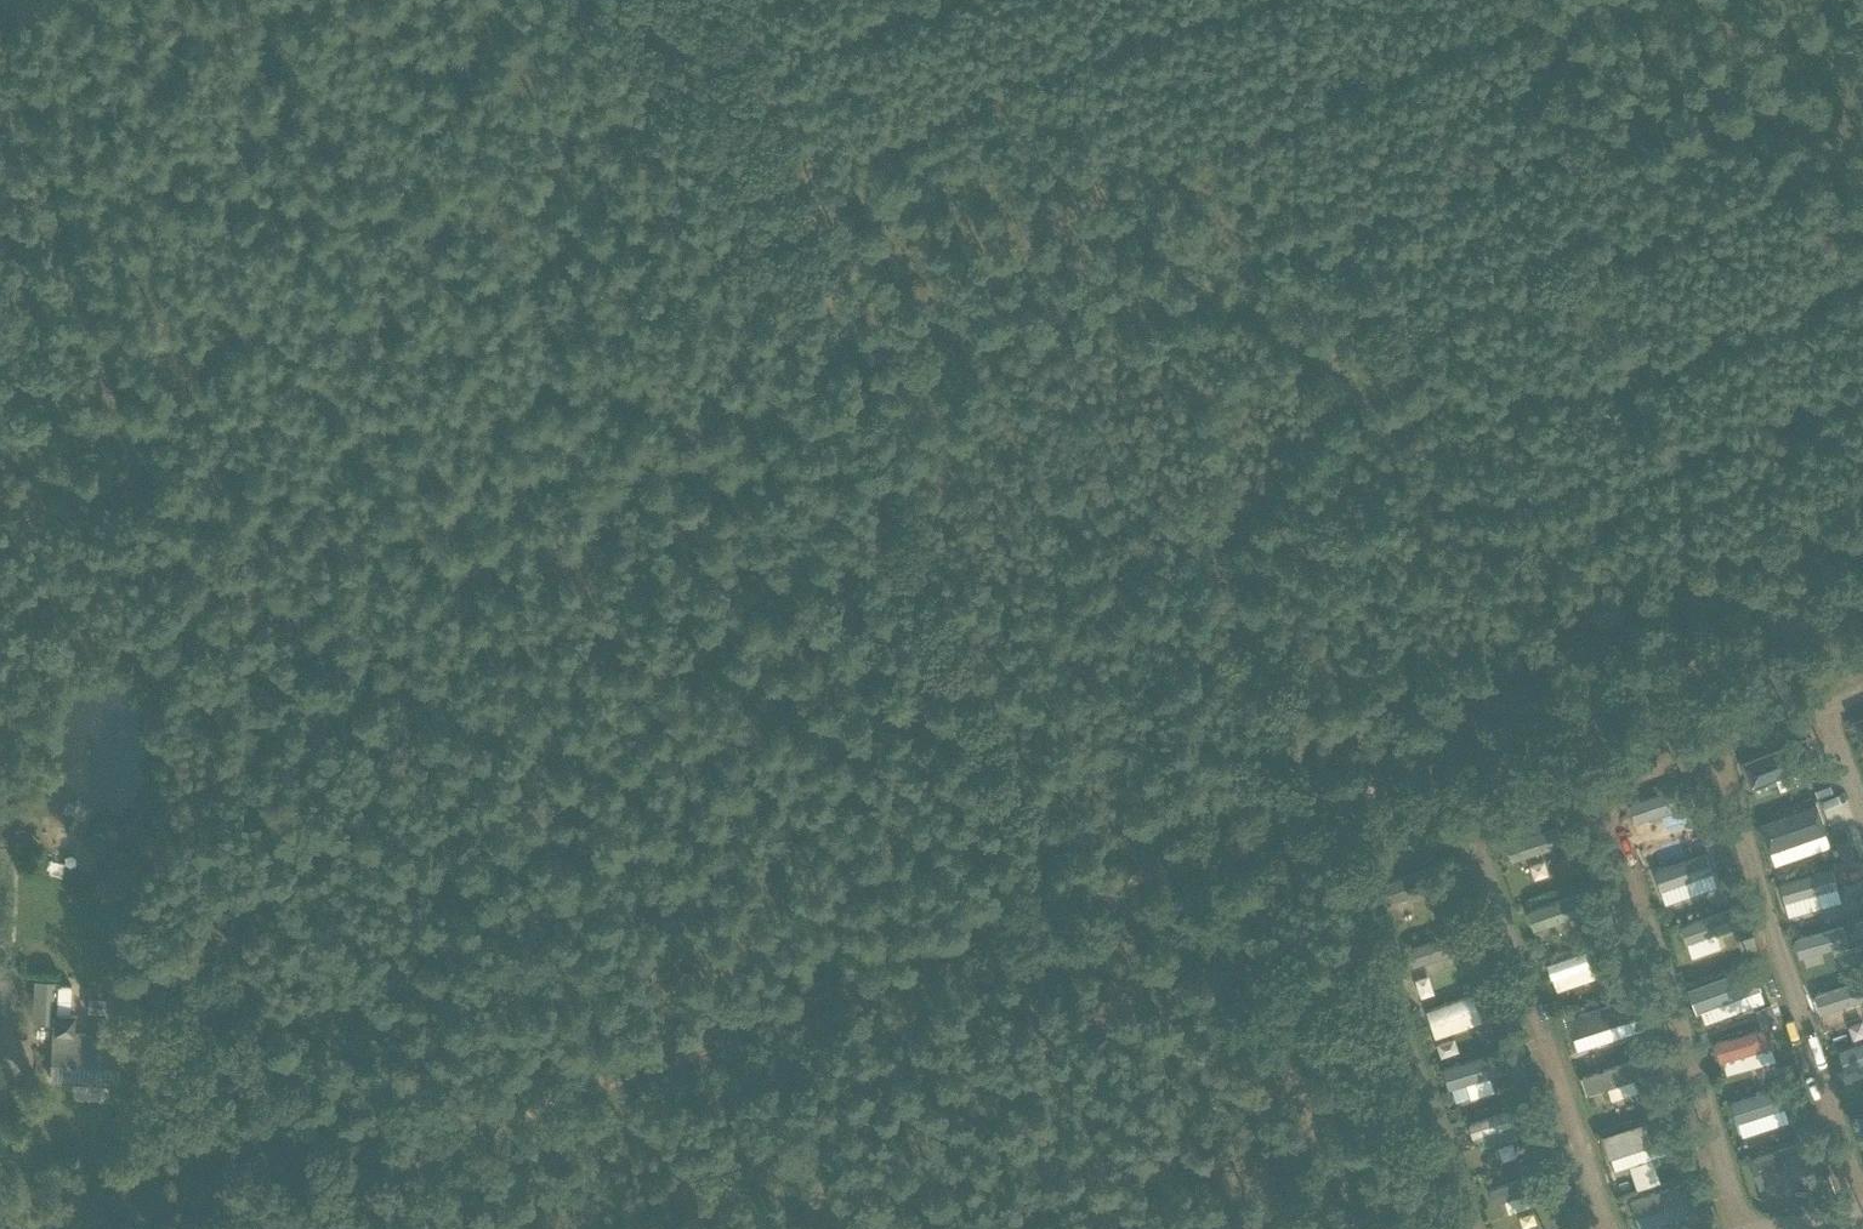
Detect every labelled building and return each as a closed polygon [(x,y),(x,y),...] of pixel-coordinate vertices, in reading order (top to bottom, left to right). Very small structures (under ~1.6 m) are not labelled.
[(1853,720),(1862,744),(1862,716),(1853,720)] [(1807,737),(1742,762),(1751,787),(1816,762),(1807,737)] [(1827,775),(1812,780),(1818,796),(1833,791),(1827,775)] [(1692,804),(1692,803),(1687,785),(1630,804),(1636,822),(1637,821),(1692,804)] [(1816,804),(1760,824),(1770,852),(1826,832),(1816,804)] [(1849,836),(1836,841),(1842,858),(1855,854),(1849,836)] [(1706,853),(1654,871),(1665,904),(1717,886),(1706,853)] [(1598,861),(1586,864),(1591,879),(1602,875),(1598,861)] [(1831,868),(1780,883),(1790,916),(1841,901),(1831,868)] [(1741,880),(1724,886),(1729,900),(1746,894),(1741,880)] [(1582,893),(1528,911),(1535,930),(1589,912),(1582,893)] [(1850,901),(1854,915),(1862,913),(1862,897),(1850,901)] [(1468,899),(1455,904),(1459,918),(1472,913),(1468,899)] [(1613,907),(1598,912),(1603,928),(1618,923),(1613,907)] [(1730,909),(1681,926),(1692,958),(1720,948),(1715,933),(1736,926),(1730,909)] [(1843,925),(1796,938),(1801,957),(1848,943),(1843,925)] [(1455,933),(1404,950),(1409,968),(1461,951),(1455,933)] [(1754,934),(1739,939),(1742,951),(1758,947),(1754,934)] [(1593,949),(1547,964),(1552,979),(1593,965),(1598,963),(1593,949)] [(1492,962),(1482,965),(1486,979),(1496,976),(1492,962)] [(1752,965),(1688,989),(1697,1012),(1701,1010),(1705,1023),(1765,1001),(1760,988),(1761,988),(1752,965)] [(1814,996),(1820,1014),(1822,1014),(1862,1000),(1862,984),(1862,980),(1814,996)] [(56,983),(35,982),(33,1021),(53,1022),(50,1079),(115,1083),(116,1064),(117,1064),(117,1059),(119,1059),(120,1036),(72,1034),(73,1015),(69,1014),(71,986),(56,985),(56,983)] [(1472,995),(1426,1011),(1431,1025),(1477,1009),(1472,995)] [(1632,997),(1566,1018),(1573,1037),(1578,1050),(1642,1029),(1638,1016),(1632,997)] [(1771,1003),(1756,1009),(1762,1025),(1778,1019),(1771,1003)] [(1769,1026),(1715,1042),(1720,1062),(1723,1061),(1772,1047),(1775,1046),(1769,1026)] [(1651,1035),(1636,1040),(1639,1049),(1654,1044),(1651,1035)] [(1839,1052),(1847,1072),(1862,1065),(1862,1043),(1839,1052)] [(1499,1051),(1443,1067),(1449,1088),(1451,1088),(1490,1077),(1505,1072),(1499,1051)] [(1524,1059),(1510,1063),(1514,1077),(1528,1073),(1524,1059)] [(1633,1060),(1581,1077),(1587,1094),(1608,1088),(1611,1099),(1637,1091),(1634,1079),(1639,1077),(1633,1060)] [(1793,1065),(1773,1071),(1777,1083),(1797,1076),(1793,1065)] [(1787,1085),(1731,1103),(1737,1122),(1738,1121),(1743,1136),(1789,1121),(1784,1106),(1793,1104),(1787,1085)] [(1511,1110),(1468,1123),(1473,1137),(1477,1136),(1481,1149),(1518,1137),(1514,1125),(1515,1124),(1511,1110)] [(1809,1117),(1795,1121),(1799,1136),(1814,1131),(1809,1117)] [(1655,1119),(1602,1135),(1609,1157),(1611,1157),(1615,1170),(1666,1153),(1662,1140),(1655,1119)] [(1553,1129),(1542,1132),(1546,1146),(1557,1143),(1553,1129)] [(1805,1140),(1750,1158),(1760,1188),(1815,1170),(1805,1140)] [(1691,1153),(1678,1158),(1682,1171),(1696,1166),(1691,1153)] [(1830,1174),(1819,1178),(1824,1194),(1835,1190),(1830,1174)] [(1530,1175),(1489,1189),(1494,1204),(1505,1200),(1509,1213),(1536,1204),(1532,1191),(1535,1190),(1530,1175)] [(1680,1184),(1630,1200),(1636,1217),(1639,1228),(1680,1216),(1676,1204),(1685,1201),(1680,1184)] [(1576,1205),(1563,1209),(1567,1220),(1580,1216),(1576,1205)] [(1712,1207),(1699,1211),(1703,1224),(1716,1219),(1712,1207)]
